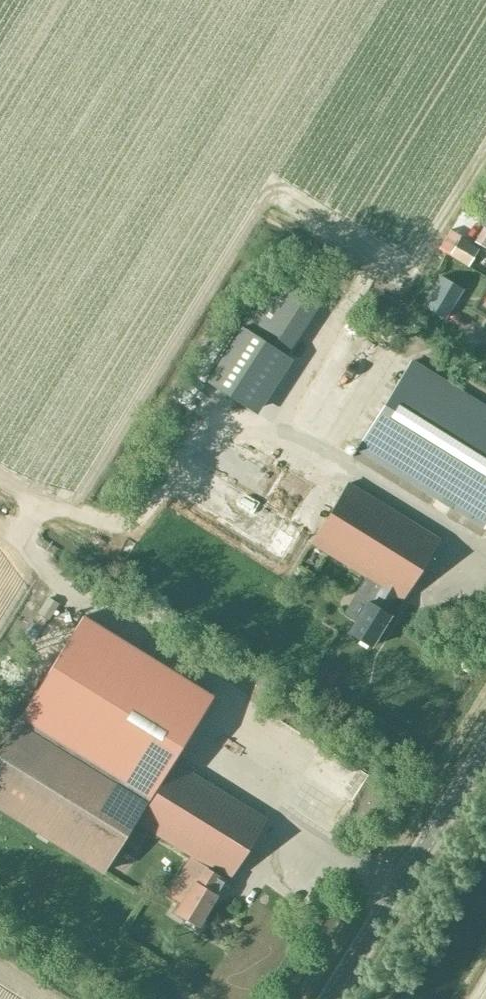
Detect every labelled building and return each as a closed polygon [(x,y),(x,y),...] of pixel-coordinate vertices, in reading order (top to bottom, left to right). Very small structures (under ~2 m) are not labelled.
[(485,247),(485,246),(485,228),(484,226),(475,241),(485,247)] [(479,248),(450,231),(450,230),(439,247),(468,265),(479,248)] [(319,302),(274,273),(239,327),(265,343),(284,355),(319,302)] [(441,276),(422,304),(444,318),(462,289),(441,276)] [(230,397),(265,343),(239,327),(204,381),(230,397)] [(356,448),(484,527),(485,523),(485,408),(410,361),(356,448)] [(230,402),(261,423),(288,382),(258,362),(230,402)] [(247,464),(237,486),(282,507),(292,484),(247,464)] [(310,543),(365,577),(396,596),(401,599),(438,539),(348,483),(310,543)] [(245,529),(271,538),(277,523),(250,514),(245,529)] [(298,515),(286,539),(298,545),(310,520),(298,515)] [(385,613),(396,596),(365,577),(354,595),(366,602),(347,632),(370,646),(389,615),(385,613)] [(83,617),(19,719),(151,801),(162,783),(158,781),(211,696),(83,617)] [(162,783),(151,801),(19,719),(0,750),(0,808),(100,870),(132,819),(207,866),(226,878),(228,879),(265,819),(174,762),(162,783)] [(224,880),(226,878),(207,866),(206,868),(197,883),(193,881),(174,912),(197,926),(216,895),(215,895),(225,880),(224,880)]
